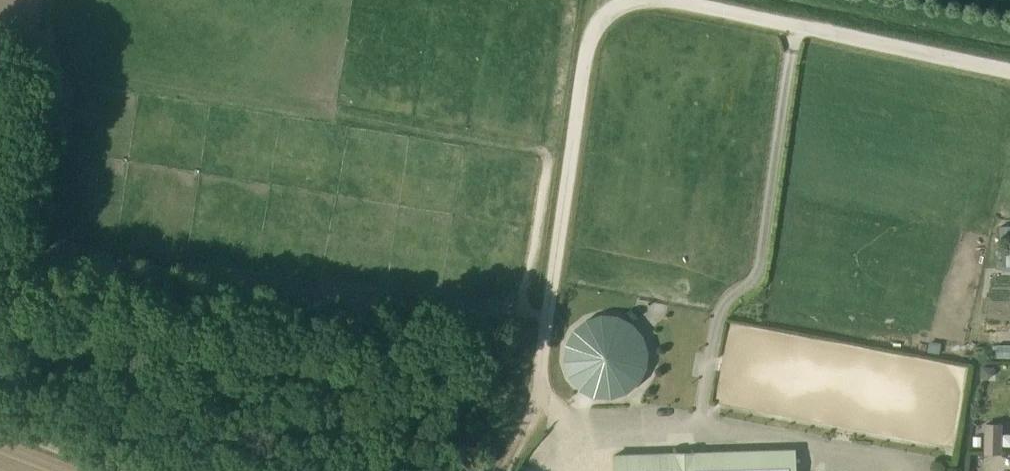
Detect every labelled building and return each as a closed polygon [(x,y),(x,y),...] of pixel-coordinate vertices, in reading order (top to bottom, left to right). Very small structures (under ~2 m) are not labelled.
[(639,393),(639,318),(566,318),(566,393),(639,393)] [(985,421),(984,452),(1001,453),(1003,422),(985,421)] [(972,435),(972,445),(980,445),(980,435),(972,435)] [(795,450),(694,453),(694,451),(674,452),(674,453),(614,455),(614,470),(796,470),(795,450)]
